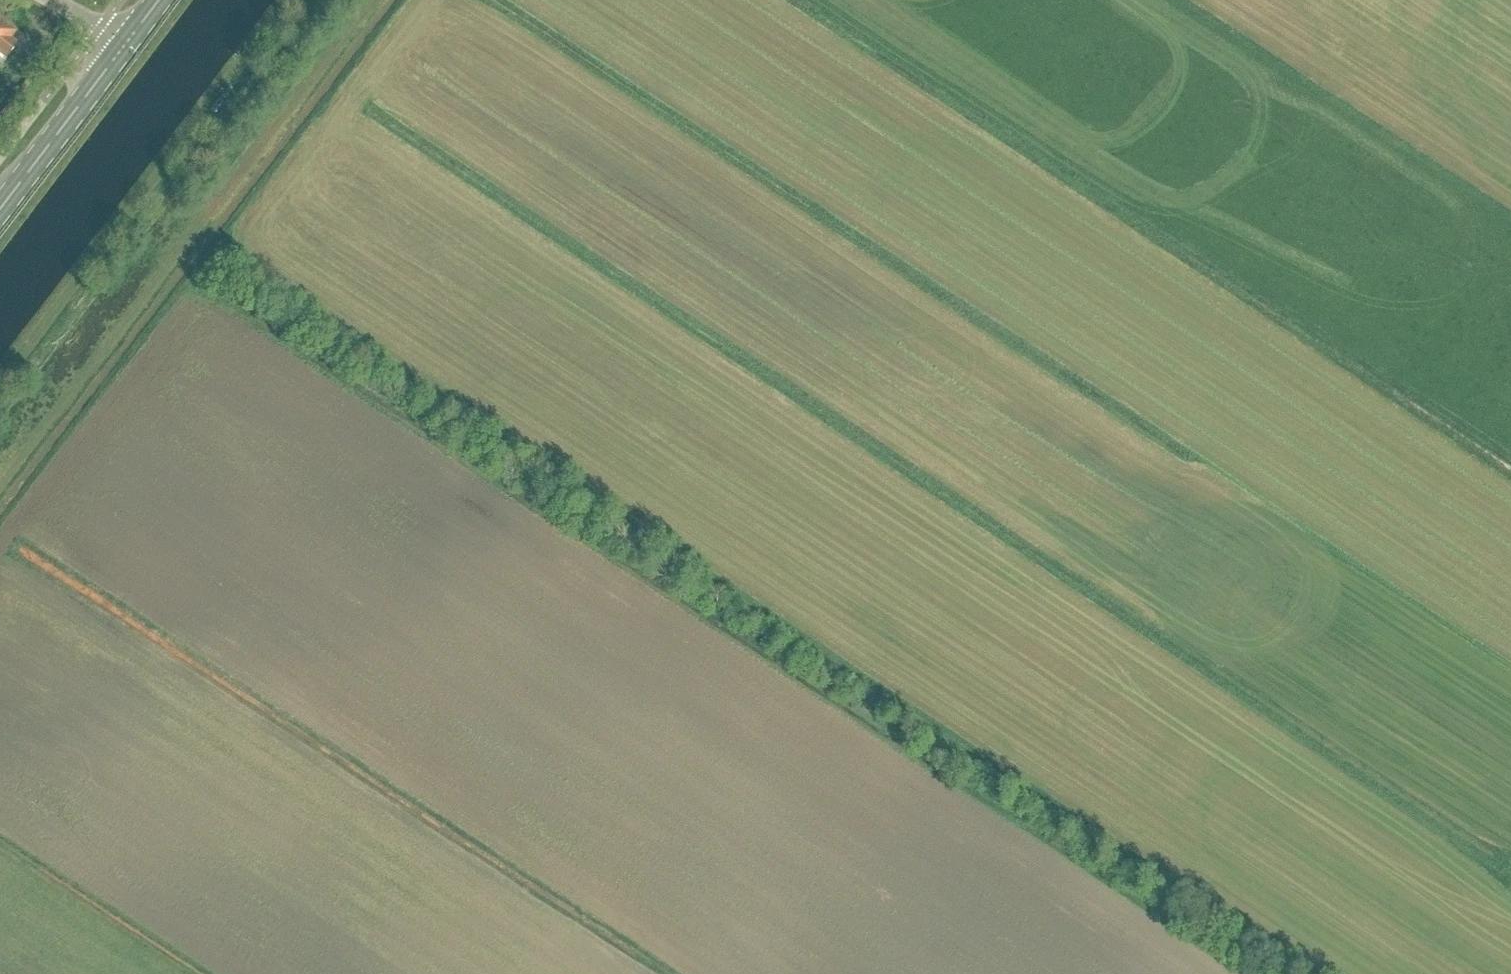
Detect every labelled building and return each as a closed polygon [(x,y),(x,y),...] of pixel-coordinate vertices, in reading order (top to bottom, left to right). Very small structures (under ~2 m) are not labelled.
[(20,46),(11,39),(16,32),(0,19),(0,54),(8,60),(20,46)]
